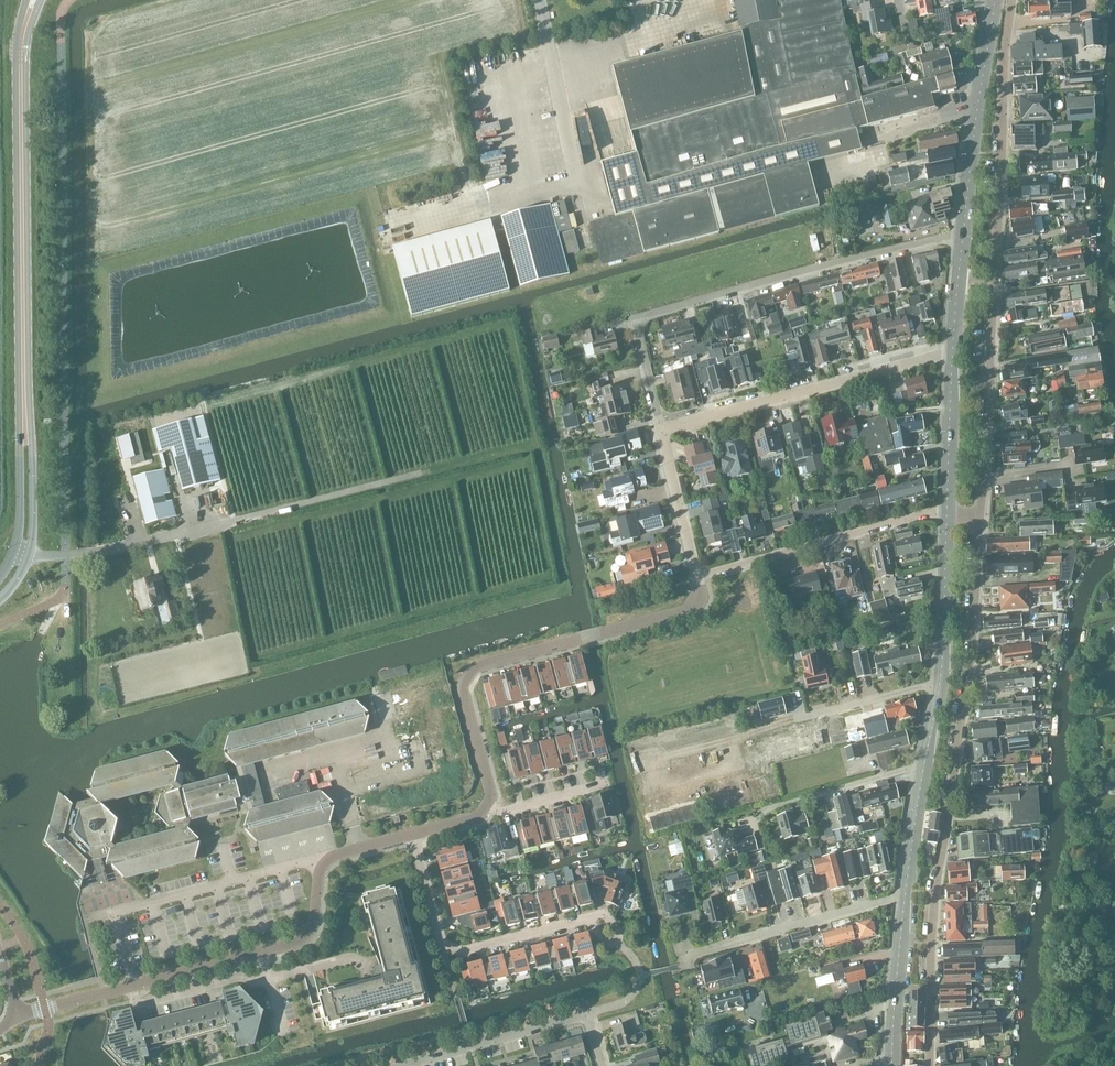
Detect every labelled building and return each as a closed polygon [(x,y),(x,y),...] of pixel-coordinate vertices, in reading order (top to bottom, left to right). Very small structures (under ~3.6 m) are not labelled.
[(803,142),(938,109),(934,95),(957,89),(952,74),(862,99),(851,60),(839,0),(736,0),(741,26),(742,28),(741,29),(742,33),(613,68),(636,154),(604,163),(618,216),(590,224),(602,266),(819,207),(803,142)] [(933,15),(932,7),(931,1),(931,0),(916,0),(919,17),(933,15)] [(1059,1),(1061,1),(1061,0),(1045,0),(1031,1),(1031,5),(1028,5),(1029,16),(1031,16),(1031,20),(1051,19),(1051,18),(1061,18),(1061,17),(1071,16),(1071,6),(1059,6),(1059,1)] [(878,12),(876,3),(860,6),(861,7),(853,8),(854,14),(856,14),(856,15),(860,14),(860,13),(862,13),(863,20),(862,20),(863,24),(869,23),(871,36),(892,32),(890,20),(885,21),(883,11),(878,12)] [(953,8),(935,11),(940,37),(958,34),(956,26),(955,16),(953,8)] [(957,15),(959,26),(959,27),(976,24),(974,12),(957,15)] [(1104,45),(1102,22),(1085,23),(1087,46),(1104,45)] [(1017,47),(1011,48),(1012,64),(1038,62),(1061,60),(1060,47),(1046,48),(1045,41),(1039,42),(1038,36),(1020,37),(1020,42),(1017,42),(1017,47)] [(925,78),(952,71),(946,50),(919,57),(925,78)] [(903,69),(910,66),(905,53),(899,55),(903,69)] [(872,65),(887,62),(885,54),(871,58),(872,65)] [(1038,62),(1012,64),(1013,77),(1043,75),(1043,68),(1038,69),(1038,62)] [(872,83),(868,67),(857,70),(863,95),(902,85),(900,76),(872,83)] [(1070,87),(1092,85),(1091,75),(1070,77),(1070,87)] [(1015,95),(1020,95),(1037,93),(1036,90),(1041,90),(1040,80),(1041,80),(1041,78),(1014,80),(1015,95)] [(1021,122),(1053,120),(1051,95),(1020,97),(1021,122)] [(1067,122),(1095,120),(1094,97),(1066,99),(1067,122)] [(1054,133),(1072,132),(1071,123),(1053,124),(1054,133)] [(1037,150),(1037,136),(1044,136),(1044,132),(1044,125),(1011,126),(1011,138),(1012,138),(1012,151),(1037,150)] [(921,151),(958,143),(955,131),(919,139),(921,151)] [(1054,155),(1067,154),(1067,147),(1054,148),(1054,155)] [(931,167),(957,163),(954,150),(928,154),(931,167)] [(1021,174),(1077,169),(1076,160),(1087,159),(1086,153),(1019,159),(1021,174)] [(894,163),(907,160),(905,154),(892,157),(894,163)] [(955,177),(953,164),(926,168),(929,181),(955,177)] [(893,172),(892,169),(885,170),(886,175),(889,175),(891,187),(909,183),(907,169),(893,172)] [(1054,176),(1051,175),(1038,176),(1039,180),(1021,182),(1023,197),(1035,196),(1036,198),(1049,196),(1048,183),(1054,183),(1056,181),(1056,177),(1054,176)] [(1068,191),(1052,192),(1052,201),(1062,200),(1063,200),(1068,200),(1070,200),(1071,199),(1072,206),(1078,205),(1077,202),(1088,201),(1087,189),(1083,189),(1082,188),(1071,189),(1071,190),(1068,191)] [(929,194),(930,197),(937,224),(948,222),(945,213),(950,211),(947,201),(952,199),(949,189),(929,194)] [(911,231),(937,224),(930,197),(904,204),(911,231)] [(573,229),(565,201),(556,204),(550,205),(502,218),(521,288),(569,275),(558,233),(573,229)] [(1032,207),(1031,204),(1009,206),(1010,219),(1033,217),(1049,214),(1048,206),(1032,207)] [(887,226),(896,224),(891,205),(882,207),(887,226)] [(882,211),(871,212),(872,221),(883,219),(882,211)] [(1014,240),(1037,237),(1034,218),(1011,222),(1014,240)] [(412,316),(509,290),(490,221),(393,248),(412,316)] [(1067,241),(1089,238),(1086,223),(1064,227),(1067,241)] [(816,235),(809,237),(813,253),(819,251),(816,235)] [(1037,253),(1036,247),(1003,252),(1005,266),(1048,259),(1048,254),(1045,252),(1037,253)] [(1070,257),(1083,255),(1082,248),(1068,250),(1070,257)] [(918,284),(930,281),(926,264),(938,261),(936,252),(912,257),(918,284)] [(1086,277),(1082,256),(1004,269),(1006,281),(1049,273),(1051,283),(1086,277)] [(890,293),(907,289),(900,260),(883,264),(890,293)] [(839,274),(842,286),(852,283),(853,288),(868,285),(867,279),(880,276),(877,264),(839,274)] [(844,292),(842,286),(839,274),(801,284),(804,295),(833,287),(835,294),(844,292)] [(775,304),(786,301),(789,312),(804,307),(800,296),(797,285),(772,294),(775,304)] [(1072,302),(1074,302),(1082,300),(1083,300),(1080,285),(1070,287),(1072,302)] [(918,295),(926,294),(925,286),(917,288),(918,295)] [(1044,290),(1034,291),(1005,296),(1007,309),(1036,305),(1052,302),(1050,289),(1044,290)] [(765,308),(775,304),(772,294),(747,302),(750,312),(751,312),(754,322),(767,318),(765,308)] [(887,296),(880,297),(881,304),(889,303),(887,296)] [(912,307),(910,307),(912,315),(918,339),(926,338),(923,326),(921,326),(921,323),(934,319),(930,303),(919,306),(919,303),(921,303),(919,297),(910,299),(912,307)] [(1082,300),(1050,306),(1052,317),(1064,315),(1064,318),(1074,317),(1073,313),(1084,311),(1082,300)] [(1020,308),(1009,310),(1012,323),(1023,322),(1038,319),(1036,309),(1021,312),(1020,308)] [(717,320),(710,322),(714,336),(720,334),(722,341),(729,339),(729,340),(741,337),(733,309),(722,312),(722,313),(715,314),(717,320)] [(892,320),(898,341),(911,337),(904,310),(897,312),(899,318),(892,320)] [(898,341),(892,320),(886,321),(885,315),(878,317),(885,344),(898,341)] [(804,316),(796,319),(799,327),(807,324),(804,316)] [(822,332),(826,347),(851,340),(846,325),(844,318),(827,322),(830,330),(822,332)] [(871,330),(869,319),(852,324),(855,338),(862,336),(864,343),(867,342),(870,354),(878,352),(873,330),(871,330)] [(1058,323),(1059,331),(1028,337),(1032,354),(1066,347),(1065,342),(1094,336),(1091,324),(1077,327),(1076,319),(1058,323)] [(685,328),(684,322),(662,328),(667,346),(685,341),(687,347),(697,345),(692,326),(685,328)] [(781,326),(768,330),(770,337),(783,333),(781,326)] [(599,337),(597,331),(584,334),(586,345),(592,344),(595,355),(618,349),(614,333),(599,337)] [(791,332),(780,335),(782,342),(793,339),(791,332)] [(830,363),(826,347),(822,332),(809,336),(817,366),(830,363)] [(557,335),(543,338),(545,350),(560,347),(557,335)] [(785,344),(788,355),(795,353),(799,365),(810,362),(803,338),(785,344)] [(1093,349),(1065,353),(1067,364),(1068,364),(1069,370),(1068,370),(1069,379),(1076,378),(1078,392),(1104,388),(1102,372),(1099,348),(1093,349)] [(729,373),(750,368),(746,353),(725,359),(729,373)] [(1005,372),(1002,373),(1004,383),(1004,382),(1004,383),(1024,380),(1028,379),(1032,378),(1031,370),(1067,364),(1065,353),(1026,359),(1027,364),(1022,364),(1004,367),(1005,372)] [(708,361),(695,365),(697,371),(701,385),(708,383),(711,395),(718,393),(730,390),(730,389),(723,366),(710,370),(708,361)] [(750,368),(729,373),(732,388),(754,382),(750,368)] [(695,399),(687,369),(665,375),(667,384),(670,383),(676,404),(695,399)] [(603,374),(586,379),(588,386),(592,385),(594,393),(596,393),(597,398),(599,398),(601,406),(606,405),(628,399),(625,385),(607,390),(603,374)] [(1064,374),(1056,375),(1058,386),(1066,385),(1064,374)] [(904,407),(916,404),(914,398),(927,395),(923,377),(905,382),(907,391),(901,393),(904,407)] [(1003,390),(1001,390),(1002,397),(1004,397),(1004,398),(1026,395),(1025,389),(1024,389),(1023,387),(1037,385),(1036,378),(1032,378),(1028,379),(1024,380),(1004,383),(1005,388),(1002,388),(1003,390)] [(628,399),(606,405),(601,406),(604,420),(603,420),(601,420),(605,438),(618,435),(614,417),(632,413),(628,399)] [(1017,401),(1018,406),(1002,408),(1002,409),(1000,410),(1001,416),(1003,416),(1004,423),(1022,420),(1021,420),(1027,419),(1026,411),(1025,400),(1017,401)] [(1078,406),(1060,409),(1061,419),(1080,416),(1101,412),(1100,402),(1078,406)] [(191,418),(152,428),(158,450),(171,447),(171,449),(176,467),(182,489),(208,482),(196,439),(207,436),(202,415),(191,418)] [(575,415),(562,419),(565,430),(578,426),(575,415)] [(846,439),(860,435),(856,424),(855,424),(854,422),(846,424),(847,425),(843,426),(840,416),(824,420),(831,447),(833,446),(836,448),(843,446),(844,443),(847,442),(846,439)] [(895,451),(889,430),(886,416),(857,423),(860,435),(865,454),(868,453),(869,458),(895,451)] [(888,420),(889,430),(898,429),(899,434),(893,435),(896,450),(911,448),(909,433),(924,430),(921,416),(897,421),(896,419),(888,420)] [(1031,426),(1045,424),(1044,417),(1044,416),(1030,418),(1031,426)] [(803,440),(799,425),(797,424),(784,428),(789,445),(792,444),(796,461),(797,461),(798,466),(806,464),(808,473),(823,469),(817,444),(810,446),(809,441),(807,439),(803,440)] [(641,449),(637,433),(637,432),(616,438),(616,441),(588,448),(591,457),(595,472),(620,466),(619,459),(624,458),(625,455),(625,453),(641,449)] [(770,436),(769,432),(754,435),(760,458),(759,458),(763,475),(777,471),(774,461),(785,458),(779,436),(773,437),(772,436),(771,436),(770,436)] [(1018,436),(1017,432),(993,435),(994,446),(1032,442),(1035,441),(1034,437),(1025,438),(1024,436),(1018,436)] [(139,434),(119,439),(124,461),(145,456),(139,434)] [(1072,436),(1066,437),(1067,449),(1073,448),(1076,466),(1099,462),(1099,464),(1106,463),(1104,453),(1103,453),(1101,443),(1085,446),(1083,434),(1072,436)] [(1060,438),(1058,438),(1059,450),(1067,449),(1066,437),(1060,438)] [(745,449),(743,441),(725,446),(728,458),(720,460),(724,474),(736,471),(738,477),(751,474),(748,463),(749,463),(747,457),(745,458),(743,452),(745,452),(746,452),(745,449)] [(1004,464),(1022,463),(1026,463),(1025,453),(1037,452),(1038,452),(1039,451),(1040,449),(1040,443),(1030,443),(1030,444),(1015,445),(1007,446),(1007,449),(1003,449),(1004,464)] [(705,457),(701,444),(685,448),(690,468),(694,467),(696,476),(700,475),(703,487),(716,484),(713,472),(715,472),(711,456),(705,457)] [(907,460),(904,450),(884,456),(887,467),(900,464),(903,474),(928,467),(925,455),(907,460)] [(165,473),(165,470),(134,478),(146,525),(177,517),(173,501),(166,502),(165,495),(171,493),(168,483),(170,482),(168,472),(165,473)] [(625,503),(628,503),(627,496),(632,495),(633,492),(632,489),(646,486),(642,471),(628,474),(629,477),(600,484),(607,508),(614,506),(616,513),(627,511),(625,503)] [(1043,508),(1040,483),(1045,483),(1063,480),(1064,480),(1063,471),(1036,475),(1037,482),(1004,486),(1007,505),(1024,503),(1025,510),(1043,508)] [(884,477),(875,479),(878,490),(887,488),(884,477)] [(882,506),(926,494),(922,480),(903,485),(878,490),(882,506)] [(1063,480),(1045,483),(1046,489),(1063,487),(1063,480)] [(1069,517),(1074,516),(1085,515),(1084,504),(1107,501),(1104,483),(1076,487),(1077,500),(1066,502),(1069,517)] [(724,486),(717,488),(719,496),(726,494),(724,486)] [(803,510),(797,490),(790,492),(795,512),(803,510)] [(876,492),(854,498),(834,503),(836,511),(838,516),(851,513),(850,508),(856,506),(862,504),(863,509),(879,505),(876,492)] [(726,494),(719,496),(722,505),(729,504),(726,494)] [(722,541),(718,525),(721,524),(716,507),(718,506),(716,499),(703,502),(707,515),(700,517),(706,538),(707,537),(709,544),(722,541)] [(815,517),(836,511),(834,503),(802,512),(800,512),(795,514),(792,514),(793,515),(772,521),(774,531),(816,519),(815,517)] [(614,547),(633,542),(632,539),(638,538),(639,536),(638,534),(653,530),(651,526),(662,523),(658,506),(632,513),(633,517),(618,521),(620,531),(611,533),(614,547)] [(757,524),(755,516),(741,520),(743,528),(736,530),(736,529),(727,532),(732,554),(741,551),(738,539),(745,537),(746,542),(766,537),(763,523),(757,524)] [(1086,516),(1074,516),(1074,525),(1086,524),(1086,516)] [(1020,523),(1021,537),(1055,535),(1054,521),(1020,523)] [(586,522),(579,524),(581,533),(588,531),(586,522)] [(898,540),(913,537),(911,530),(896,533),(898,540)] [(654,537),(646,539),(647,545),(656,543),(654,537)] [(919,538),(892,543),(895,557),(905,555),(906,560),(919,557),(918,553),(922,552),(919,538)] [(986,553),(1030,551),(1029,538),(986,540),(986,553)] [(894,575),(890,559),(895,557),(892,543),(872,547),(878,578),(894,575)] [(625,584),(648,578),(647,571),(652,570),(653,568),(653,565),(669,561),(665,544),(648,548),(649,553),(631,557),(634,566),(621,569),(625,584)] [(1071,581),(1076,551),(1045,553),(1046,564),(1059,563),(1060,582),(1071,581)] [(1004,555),(1005,575),(1034,574),(1033,565),(1032,553),(1004,555)] [(1005,575),(1004,555),(986,555),(987,576),(1005,575)] [(834,565),(833,567),(837,589),(840,590),(846,589),(849,598),(864,595),(860,579),(854,580),(849,563),(847,562),(834,565)] [(818,581),(816,573),(805,576),(805,578),(789,582),(793,598),(821,591),(823,599),(830,597),(825,579),(818,581)] [(144,610),(162,605),(158,588),(164,586),(161,577),(137,584),(144,610)] [(896,584),(895,578),(888,580),(884,582),(885,584),(880,585),(884,598),(898,595),(898,598),(923,593),(920,579),(896,584)] [(1001,611),(1029,609),(1028,594),(1057,592),(1056,583),(1000,588),(1001,611)] [(1098,594),(1096,603),(1109,599),(1106,591),(1098,594)] [(885,600),(869,604),(875,626),(876,629),(881,628),(892,625),(891,623),(891,621),(889,616),(885,600)] [(177,601),(165,604),(169,620),(181,617),(177,601)] [(833,602),(827,603),(829,613),(836,611),(833,602)] [(898,614),(889,616),(891,621),(891,623),(899,621),(898,614)] [(984,630),(1021,627),(1021,615),(983,618),(984,630)] [(1035,628),(1048,627),(1047,619),(1034,621),(1035,628)] [(892,625),(881,628),(883,634),(893,632),(892,625)] [(994,645),(1023,641),(1022,630),(993,634),(994,645)] [(1031,643),(1043,642),(1042,634),(1030,636),(1031,643)] [(1001,667),(1033,664),(1031,644),(999,648),(1001,667)] [(815,645),(800,648),(806,674),(803,674),(807,690),(829,685),(825,669),(820,671),(815,645)] [(874,658),(878,674),(879,679),(888,677),(888,675),(898,673),(898,669),(921,664),(918,648),(874,658)] [(857,679),(871,675),(866,650),(851,654),(857,679)] [(566,665),(571,687),(587,683),(580,657),(574,659),(575,663),(566,665)] [(571,687),(566,665),(564,661),(558,663),(559,667),(549,669),(555,691),(571,687)] [(555,691),(549,669),(548,666),(542,667),(543,671),(533,674),(539,696),(555,691)] [(539,696),(533,674),(532,670),(526,672),(527,676),(517,678),(524,702),(540,698),(539,696)] [(1044,671),(1032,673),(1009,675),(1011,690),(1034,687),(1033,684),(1045,683),(1044,671)] [(524,702),(517,678),(516,674),(510,676),(511,680),(502,682),(508,707),(524,702)] [(988,692),(1011,690),(1009,675),(986,677),(988,692)] [(508,707),(502,682),(500,678),(494,680),(495,684),(485,687),(491,711),(508,707)] [(1017,703),(1033,702),(1033,694),(1016,695),(1017,703)] [(782,699),(782,698),(758,704),(762,720),(786,714),(784,707),(791,705),(788,697),(782,699)] [(914,718),(912,712),(916,711),(913,700),(885,708),(888,719),(899,716),(900,721),(914,718)] [(94,791),(87,793),(93,799),(73,805),(59,791),(46,839),(45,839),(44,840),(44,841),(43,842),(43,843),(43,844),(44,844),(44,845),(45,846),(46,846),(47,847),(48,847),(82,881),(82,882),(75,884),(81,890),(88,863),(109,857),(107,866),(113,864),(114,867),(112,868),(124,879),(124,878),(196,859),(201,844),(197,845),(196,842),(200,841),(189,830),(192,820),(237,807),(237,805),(246,802),(249,813),(245,829),(249,827),(250,831),(246,832),(257,843),(330,823),(330,824),(335,808),(331,809),(330,806),(334,805),(323,794),(322,794),(265,810),(252,763),(269,758),(269,760),(302,751),(301,750),(365,733),(366,733),(370,718),(366,719),(365,715),(369,714),(358,703),(357,704),(293,721),(293,719),(261,728),(261,730),(229,738),(225,753),(229,752),(230,755),(225,756),(237,768),(239,777),(230,779),(230,778),(184,791),(177,783),(180,768),(177,769),(176,766),(179,765),(168,754),(96,774),(95,773),(91,788),(93,788),(94,791)] [(1002,705),(1003,717),(1035,714),(1034,703),(1002,705)] [(981,719),(1003,717),(1002,705),(980,707),(981,719)] [(888,733),(883,716),(862,721),(867,738),(888,733)] [(1007,734),(1036,730),(1035,718),(1006,721),(1007,734)] [(1097,721),(1094,727),(1098,729),(1102,724),(1097,721)] [(974,740),(997,737),(995,723),(972,726),(974,740)] [(584,734),(590,755),(599,753),(600,757),(607,755),(600,729),(584,734)] [(870,755),(909,745),(905,731),(867,741),(870,755)] [(591,759),(590,755),(584,734),(568,738),(574,759),(583,757),(584,761),(591,759)] [(574,759),(568,738),(567,738),(567,735),(551,739),(558,764),(567,761),(568,765),(575,763),(574,759)] [(1009,752),(1030,750),(1028,736),(1007,738),(1009,752)] [(559,768),(558,764),(551,739),(551,740),(552,742),(536,746),(542,768),(551,766),(552,769),(559,768)] [(972,743),(975,763),(995,761),(995,759),(1004,758),(1002,739),(972,743)] [(849,761),(862,757),(858,745),(845,748),(849,761)] [(543,772),(542,768),(536,746),(520,751),(526,772),(535,770),(536,774),(543,772)] [(527,776),(526,772),(520,751),(503,755),(509,777),(519,774),(520,778),(527,776)] [(1013,775),(1027,773),(1027,764),(1013,765),(1013,775)] [(973,789),(991,788),(990,767),(972,768),(973,789)] [(888,781),(877,784),(878,790),(881,803),(899,799),(896,784),(889,786),(888,781)] [(1105,784),(1107,790),(1111,790),(1114,789),(1114,781),(1105,784)] [(974,807),(1011,805),(1012,827),(1041,824),(1038,788),(973,792),(974,807)] [(837,812),(828,814),(834,836),(841,834),(840,830),(855,826),(852,810),(870,806),(870,808),(872,809),(876,808),(877,807),(876,804),(881,803),(878,790),(873,791),(848,797),(848,796),(834,799),(837,812)] [(609,795),(592,799),(596,814),(598,821),(615,817),(612,805),(613,803),(612,799),(610,798),(609,795)] [(565,816),(571,838),(587,834),(580,808),(574,810),(575,814),(565,816)] [(571,838),(565,816),(564,812),(558,814),(559,818),(550,821),(555,842),(571,838)] [(650,824),(654,837),(698,824),(694,812),(650,824)] [(925,832),(924,842),(937,844),(938,837),(939,837),(942,815),(940,815),(940,813),(934,812),(934,814),(933,814),(930,833),(925,832)] [(795,818),(794,813),(786,815),(785,814),(782,815),(781,817),(778,817),(784,840),(800,836),(799,832),(809,829),(805,815),(795,818)] [(543,822),(534,825),(539,846),(555,842),(550,821),(549,817),(542,818),(543,822)] [(539,846),(534,825),(533,821),(526,823),(527,827),(517,829),(523,851),(539,846)] [(598,821),(591,823),(592,827),(593,834),(601,832),(598,821)] [(877,822),(860,826),(861,833),(879,829),(877,822)] [(490,837),(483,839),(488,856),(494,855),(501,853),(505,855),(506,859),(520,856),(516,841),(509,843),(504,828),(488,832),(490,837)] [(1034,853),(1031,829),(988,834),(987,833),(956,836),(959,861),(990,858),(990,857),(1034,853)] [(724,832),(724,830),(713,833),(721,860),(727,859),(726,855),(741,851),(742,854),(738,855),(738,856),(758,850),(754,837),(740,841),(737,830),(731,832),(731,830),(724,832)] [(886,845),(844,854),(850,881),(864,877),(872,876),(883,874),(886,875),(889,875),(891,872),(892,872),(886,845)] [(445,869),(467,863),(462,846),(441,852),(443,862),(439,863),(441,870),(445,869)] [(760,863),(768,861),(765,851),(758,853),(760,863)] [(1085,852),(1085,865),(1097,865),(1096,852),(1085,852)] [(822,859),(821,854),(812,856),(817,876),(826,874),(831,891),(845,887),(836,855),(822,859)] [(585,872),(589,871),(598,869),(601,868),(599,860),(583,864),(585,872)] [(950,884),(970,882),(968,862),(948,864),(950,884)] [(449,885),(471,879),(467,863),(445,869),(448,878),(444,879),(446,886),(449,885)] [(743,890),(736,892),(740,905),(747,903),(750,913),(767,908),(763,892),(771,889),(767,873),(764,864),(750,868),(754,880),(756,886),(743,890)] [(1003,881),(1025,880),(1024,866),(1002,867),(1003,881)] [(801,898),(797,886),(792,868),(778,873),(777,870),(767,873),(771,889),(776,905),(801,898)] [(797,886),(801,898),(818,894),(811,870),(797,874),(800,885),(797,886)] [(622,897),(629,880),(605,871),(591,875),(594,889),(604,886),(610,888),(605,902),(619,907),(619,905),(621,903),(623,899),(622,897)] [(497,874),(488,877),(489,882),(498,880),(497,874)] [(737,874),(728,876),(730,883),(739,881),(737,874)] [(671,917),(690,912),(686,894),(694,892),(691,875),(672,880),(675,892),(666,894),(668,903),(666,904),(665,906),(665,908),(665,910),(666,912),(668,913),(670,914),(671,917)] [(718,878),(709,880),(711,887),(720,885),(718,878)] [(454,901),(475,895),(471,879),(449,885),(452,894),(448,895),(450,902),(454,901)] [(567,883),(571,896),(577,894),(581,908),(592,905),(586,880),(575,883),(574,881),(567,883)] [(574,909),(571,896),(567,883),(568,888),(559,891),(556,886),(549,888),(553,901),(559,899),(563,913),(574,909)] [(947,902),(967,901),(967,893),(977,893),(977,887),(979,887),(979,885),(966,885),(967,886),(947,887),(947,902)] [(387,891),(386,888),(376,890),(377,893),(367,896),(368,898),(363,900),(366,913),(368,913),(383,968),(379,970),(375,976),(376,981),(335,992),(334,989),(321,993),(322,998),(320,999),(322,1009),(319,1009),(322,1019),(325,1018),(326,1022),(328,1022),(329,1026),(425,1001),(396,891),(391,892),(390,890),(387,891)] [(556,914),(553,901),(549,888),(550,893),(541,896),(538,891),(531,893),(535,906),(541,904),(545,917),(556,914)] [(538,919),(535,906),(531,893),(531,894),(521,897),(520,896),(513,897),(516,911),(523,909),(526,922),(538,919)] [(454,918),(459,916),(474,912),(480,911),(475,895),(454,901),(456,910),(452,911),(454,918)] [(520,924),(516,911),(513,897),(495,902),(498,916),(505,914),(508,927),(520,924)] [(709,925),(723,922),(717,898),(703,901),(704,904),(703,906),(704,910),(706,911),(709,925)] [(971,908),(965,908),(964,903),(946,904),(946,923),(971,922),(971,908)] [(474,912),(459,916),(460,923),(471,928),(474,927),(476,933),(491,929),(485,909),(480,911),(474,912)] [(872,919),(851,925),(821,933),(825,948),(856,940),(854,936),(859,935),(860,940),(863,942),(868,940),(869,938),(877,936),(872,919)] [(971,922),(946,923),(947,941),(966,941),(966,932),(972,931),(971,922)] [(809,930),(791,935),(793,943),(811,938),(809,930)] [(568,945),(572,959),(580,957),(580,958),(594,954),(589,935),(575,939),(576,943),(568,945)] [(1105,938),(1106,940),(1108,948),(1114,946),(1114,936),(1105,938)] [(782,952),(793,949),(789,937),(778,941),(782,952)] [(1015,951),(1014,940),(981,941),(981,944),(943,945),(944,958),(980,957),(1015,956),(1015,955),(1020,955),(1019,950),(1015,951)] [(572,959),(568,945),(567,941),(553,945),(555,949),(547,951),(551,965),(552,971),(561,969),(559,963),(572,960),(572,959)] [(551,965),(547,951),(546,947),(532,950),(533,955),(526,957),(530,971),(537,969),(551,965)] [(764,951),(749,956),(757,980),(771,976),(764,951)] [(530,971),(526,957),(525,952),(511,956),(512,960),(505,962),(508,976),(516,974),(516,975),(530,971)] [(508,976),(505,962),(503,958),(490,962),(491,966),(483,968),(487,982),(494,980),(495,981),(508,977),(508,976)] [(709,965),(701,967),(705,984),(731,978),(732,983),(745,980),(742,967),(733,970),(731,960),(722,962),(722,960),(709,963),(709,965)] [(944,972),(975,971),(975,960),(944,961),(944,972)] [(822,977),(834,973),(836,980),(845,977),(847,985),(866,980),(862,966),(844,971),(842,963),(820,969),(822,977)] [(487,982),(483,968),(482,964),(468,967),(469,972),(462,974),(466,988),(473,986),(487,983),(487,982)] [(975,971),(944,972),(945,984),(976,983),(975,971)] [(940,997),(971,997),(971,985),(940,986),(940,997)] [(147,1048),(227,1027),(230,1037),(236,1036),(239,1048),(249,1046),(248,1041),(256,1038),(262,1019),(257,1017),(259,1009),(245,994),(241,998),(235,991),(224,994),(227,1003),(221,1004),(221,1006),(216,1007),(215,1006),(208,1008),(200,1010),(201,1011),(189,1015),(188,1013),(174,1017),(174,1018),(168,1020),(162,1022),(162,1020),(147,1024),(147,1025),(141,1027),(140,1021),(134,1022),(131,1011),(121,1014),(118,1023),(114,1021),(108,1041),(114,1047),(111,1051),(125,1065),(134,1063),(135,1065),(143,1065),(146,1065),(144,1060),(150,1058),(147,1048)] [(740,991),(710,999),(713,1013),(744,1006),(740,991)] [(923,1008),(924,993),(911,992),(911,1012),(907,1012),(907,1028),(925,1028),(925,1008),(923,1008)] [(971,997),(940,997),(940,1009),(972,1008),(971,997)] [(958,1027),(996,1024),(996,1012),(982,1013),(947,1014),(948,1028),(958,1027)] [(830,1018),(826,1019),(824,1013),(814,1015),(815,1019),(787,1026),(790,1039),(753,1050),(757,1065),(772,1065),(790,1061),(786,1049),(828,1037),(827,1032),(825,1025),(831,1023),(830,1018)] [(634,1036),(632,1028),(640,1025),(637,1014),(623,1018),(625,1025),(613,1028),(619,1049),(635,1045),(636,1046),(645,1043),(647,1040),(645,1035),(642,1033),(634,1036)] [(695,1038),(720,1031),(718,1022),(692,1029),(695,1038)] [(833,1061),(858,1055),(858,1052),(860,1051),(859,1046),(856,1045),(855,1041),(867,1039),(864,1023),(827,1032),(828,1037),(833,1061)] [(996,1024),(981,1025),(981,1028),(978,1029),(978,1027),(939,1031),(940,1044),(979,1040),(978,1036),(1002,1033),(1001,1023),(996,1024)] [(773,1028),(763,1031),(765,1038),(775,1035),(773,1028)] [(924,1052),(924,1044),(924,1032),(908,1032),(907,1044),(907,1052),(924,1052)] [(569,1041),(576,1062),(580,1061),(578,1056),(586,1054),(581,1037),(569,1041)] [(571,1064),(576,1062),(569,1041),(558,1044),(563,1060),(570,1058),(571,1064)] [(563,1060),(558,1044),(546,1047),(552,1065),(557,1065),(556,1063),(563,1060)] [(546,1047),(535,1051),(538,1061),(539,1065),(543,1065),(547,1065),(552,1065),(546,1047)] [(941,1065),(957,1063),(955,1048),(939,1050),(941,1065)] [(660,1065),(656,1051),(641,1056),(643,1063),(631,1065),(656,1065),(660,1065)]
